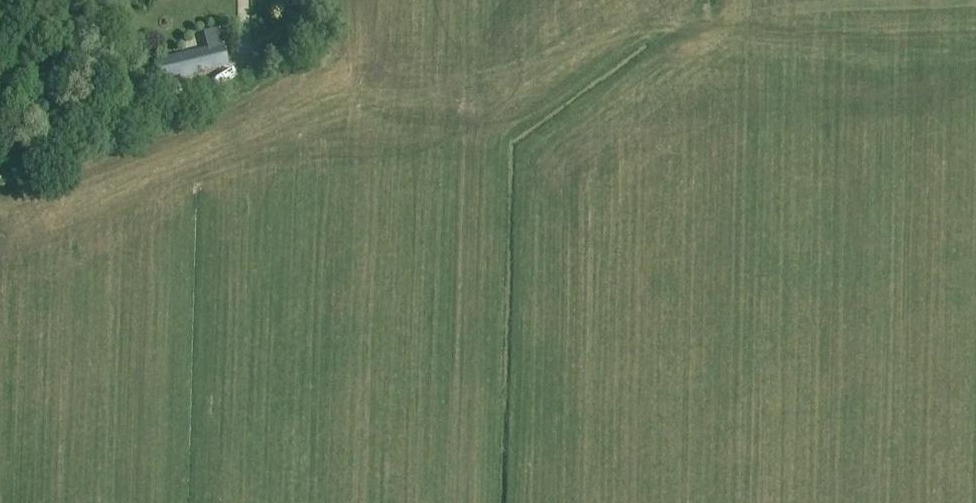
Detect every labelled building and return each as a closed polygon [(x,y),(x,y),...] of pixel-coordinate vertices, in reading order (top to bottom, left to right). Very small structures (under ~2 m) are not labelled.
[(176,58),(152,64),(158,87),(182,81),(229,70),(227,60),(225,50),(224,47),(229,45),(225,29),(204,35),(207,50),(176,58)]
